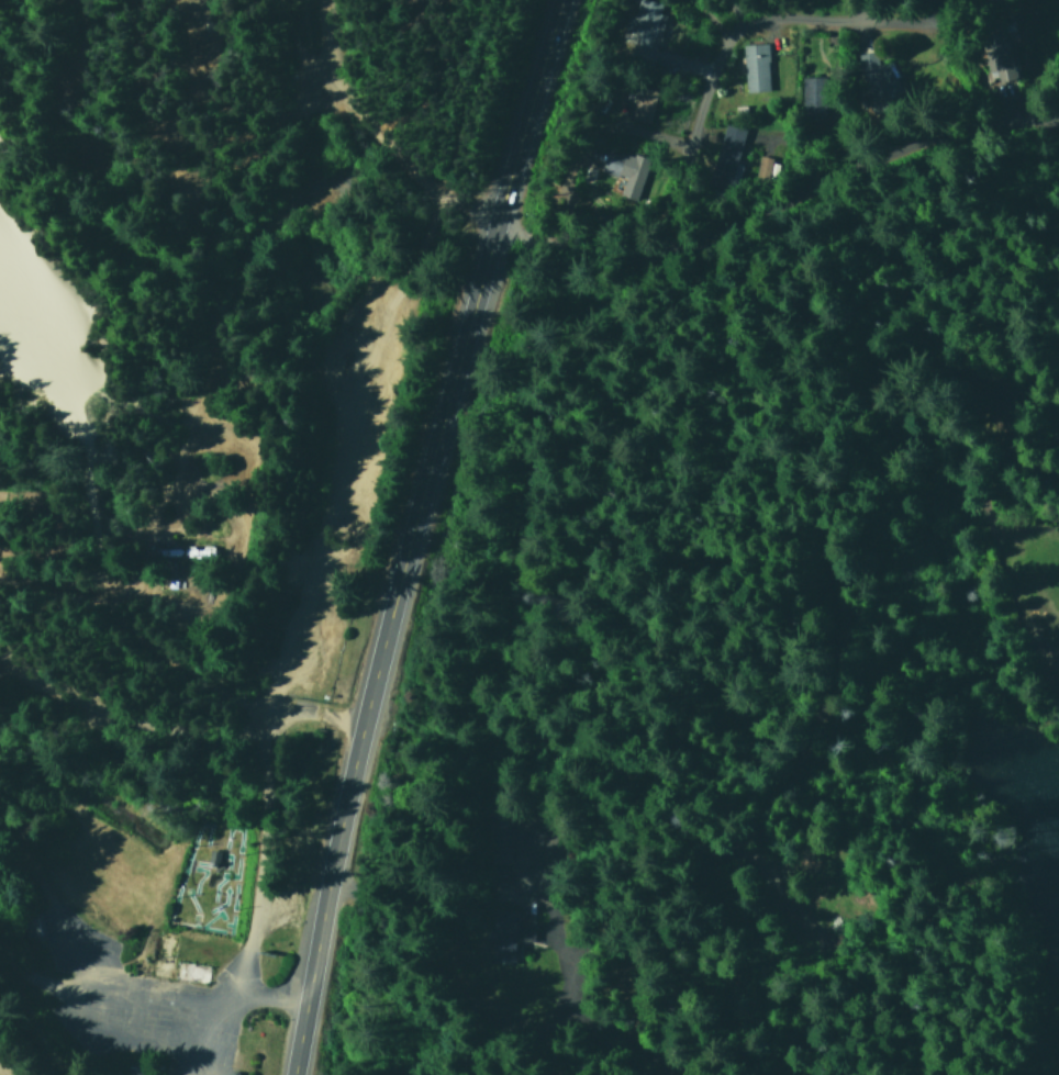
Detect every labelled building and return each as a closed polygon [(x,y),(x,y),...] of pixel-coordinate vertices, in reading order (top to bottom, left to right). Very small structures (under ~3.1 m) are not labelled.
[(642,0),(635,0),(624,42),(630,44),(627,58),(645,63),(660,5),(642,0)] [(979,37),(994,100),(1014,96),(1010,80),(1013,79),(1002,31),(979,37)] [(742,92),(766,92),(765,43),(741,44),(742,92)] [(862,89),(880,87),(876,51),(858,53),(862,89)] [(800,77),(799,101),(820,101),(821,77),(800,77)] [(655,92),(633,86),(624,116),(646,122),(655,92)] [(743,129),(723,124),(710,170),(730,175),(732,169),(743,129)] [(646,161),(606,149),(598,175),(620,182),(615,198),(633,204),(646,161)] [(141,1068),(126,1066),(125,1074),(140,1074),(141,1068)]
